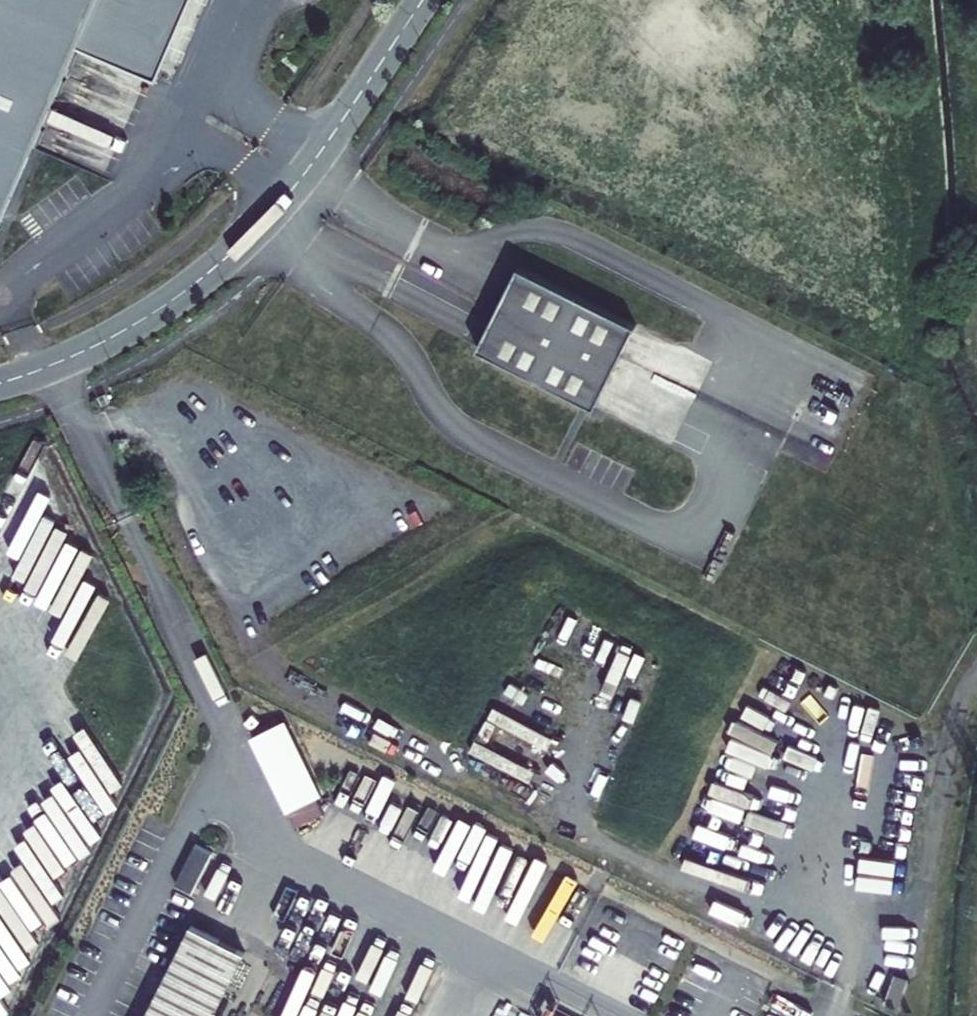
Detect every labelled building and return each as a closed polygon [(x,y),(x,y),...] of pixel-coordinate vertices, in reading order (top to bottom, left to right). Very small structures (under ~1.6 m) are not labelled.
[(84,48),(155,86),(192,0),(0,0),(0,223),(84,48)] [(518,266),(477,348),(594,407),(636,325),(518,266)] [(251,736),(288,811),(315,798),(316,799),(323,796),(286,719),(251,736)] [(288,811),(295,826),(322,812),(316,799),(315,798),(288,811)] [(193,893),(212,850),(193,842),(175,885),(193,893)] [(179,1002),(172,1015),(207,1015),(179,1002)]
